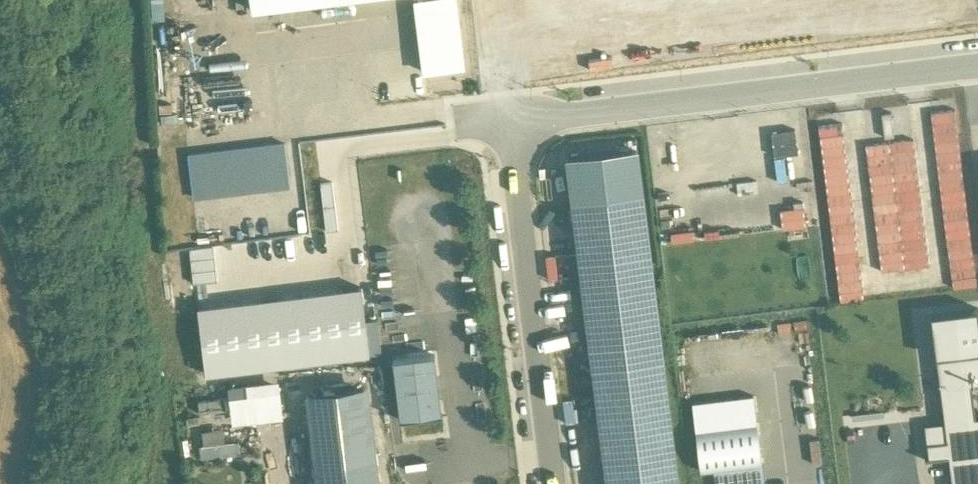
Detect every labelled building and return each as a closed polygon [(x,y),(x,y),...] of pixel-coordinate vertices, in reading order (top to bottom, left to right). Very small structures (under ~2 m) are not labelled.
[(459,68),(453,0),(408,0),(414,71),(459,68)] [(976,283),(954,108),(932,110),(954,285),(976,283)] [(864,296),(842,122),(817,125),(840,299),(864,296)] [(771,127),(772,150),(796,149),(794,126),(771,127)] [(283,137),(185,148),(190,195),(205,193),(211,240),(307,229),(302,188),(266,193),(268,205),(257,206),(255,187),(288,184),(283,137)] [(929,264),(914,137),(867,143),(883,270),(929,264)] [(638,148),(568,157),(594,370),(664,362),(638,148)] [(779,224),(803,223),(802,203),(778,204),(779,224)] [(976,415),(972,381),(977,380),(977,308),(932,313),(952,483),(977,483),(977,415),(976,415)] [(435,352),(393,357),(394,357),(401,416),(400,417),(443,412),(442,412),(434,353),(435,352)] [(594,370),(608,483),(679,483),(664,362),(594,370)] [(275,374),(228,379),(231,412),(278,406),(275,374)] [(362,378),(303,385),(314,483),(374,483),(362,378)] [(754,394),(693,402),(701,469),(712,467),(714,483),(765,483),(754,394)] [(199,454),(236,448),(235,437),(221,439),(219,425),(195,429),(199,454)]
